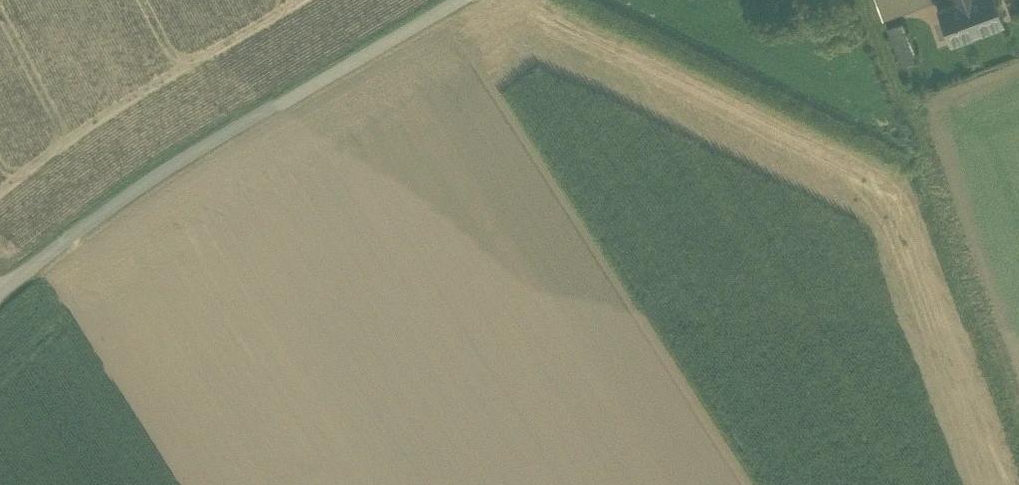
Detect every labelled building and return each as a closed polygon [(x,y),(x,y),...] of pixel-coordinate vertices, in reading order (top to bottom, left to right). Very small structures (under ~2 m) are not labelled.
[(929,0),(877,0),(877,1),(882,17),(929,0)] [(945,24),(950,36),(1002,17),(996,0),(940,0),(937,1),(945,24)] [(887,27),(903,64),(918,58),(902,20),(887,27)] [(943,39),(950,36),(945,24),(938,27),(943,39)]
